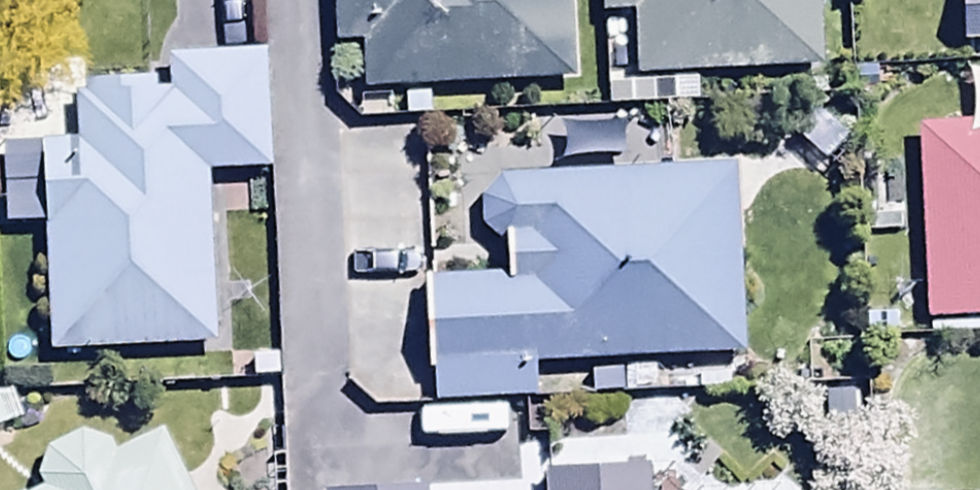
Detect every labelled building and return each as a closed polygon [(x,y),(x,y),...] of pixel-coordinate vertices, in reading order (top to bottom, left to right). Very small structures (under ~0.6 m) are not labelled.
[(365,93),(569,81),(565,0),(333,0),(336,51),(365,49),(365,93)] [(602,25),(634,23),(637,84),(819,76),(816,0),(601,0),(602,25)] [(964,47),(979,47),(979,0),(963,0),(964,47)] [(79,150),(41,152),(53,365),(216,356),(207,178),(267,175),(260,62),(169,67),(171,100),(158,100),(158,91),(86,95),(87,104),(77,105),(79,150)] [(928,325),(979,323),(979,131),(918,134),(928,325)] [(532,406),(531,371),(748,358),(736,173),(504,188),(482,205),(478,233),(499,248),(499,285),(427,286),(429,408),(532,406)] [(164,436),(118,458),(83,440),(48,455),(40,489),(190,489),(164,436)] [(651,475),(543,480),(543,489),(652,489),(651,475)]
